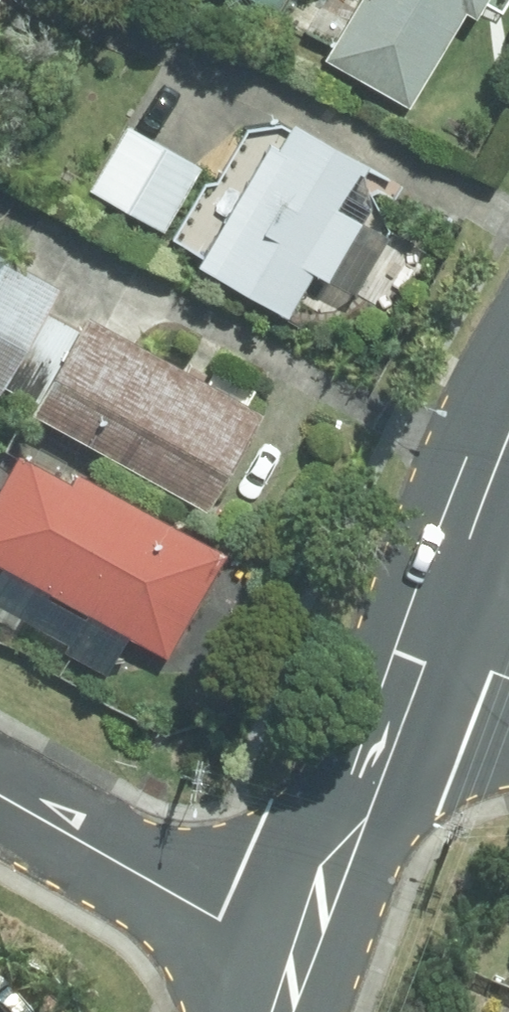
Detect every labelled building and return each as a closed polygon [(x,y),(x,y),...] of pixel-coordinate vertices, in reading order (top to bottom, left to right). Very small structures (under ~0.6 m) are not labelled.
[(285,0),(257,0),(278,12),(285,0)] [(328,66),(409,113),(464,17),(476,24),(489,0),(366,0),(328,66)] [(201,268),(289,318),(314,274),(332,285),(365,227),(347,216),(373,169),(296,125),(280,153),(270,147),(201,268)] [(93,192),(167,232),(203,167),(128,126),(93,192)] [(3,399),(61,292),(0,259),(0,397),(3,399)] [(36,420),(211,518),(266,419),(90,321),(36,420)] [(20,457),(0,493),(0,567),(4,569),(0,575),(0,606),(69,644),(65,653),(108,676),(129,638),(168,661),(225,556),(79,474),(73,486),(20,457)]
